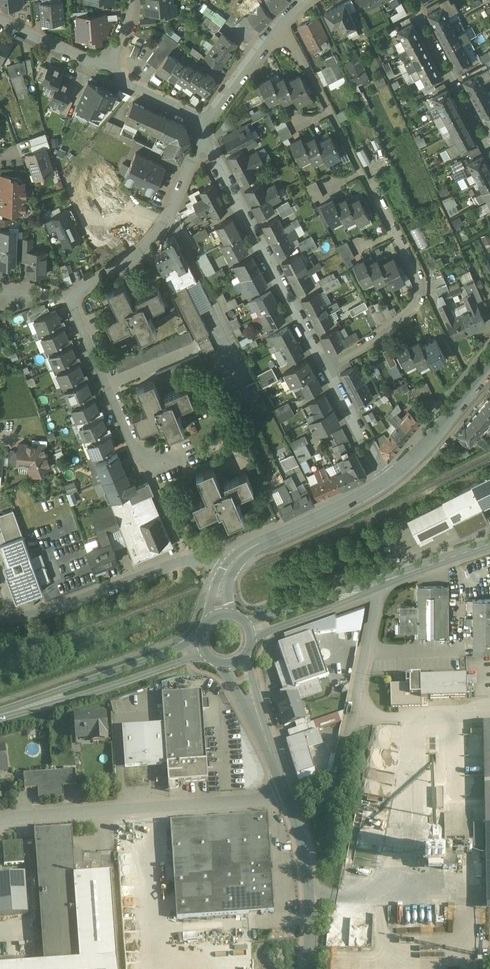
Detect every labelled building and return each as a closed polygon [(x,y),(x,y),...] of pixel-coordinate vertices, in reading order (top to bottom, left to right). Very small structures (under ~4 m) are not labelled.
[(43,0),(33,1),(34,17),(41,16),(40,3),(43,3),(43,0)] [(148,13),(155,13),(156,15),(166,15),(165,10),(172,9),(171,0),(147,0),(148,13)] [(244,6),(251,14),(260,6),(256,0),(252,0),(244,6)] [(277,11),(288,0),(267,0),(277,11)] [(365,4),(367,8),(379,2),(378,0),(362,0),(365,4)] [(382,0),(387,9),(401,2),(400,0),(383,0),(382,0)] [(450,0),(441,0),(439,1),(441,6),(442,6),(447,15),(456,10),(450,0)] [(43,3),(40,3),(41,16),(42,23),(48,23),(51,23),(53,21),(63,20),(63,19),(62,1),(43,3)] [(439,1),(427,7),(429,12),(441,6),(439,1)] [(344,4),(325,14),(332,28),(340,24),(351,18),(344,4)] [(251,14),(249,16),(260,29),(271,18),(260,6),(251,14)] [(429,12),(427,14),(432,23),(447,15),(442,6),(441,6),(429,12)] [(87,10),(70,12),(70,18),(78,17),(88,16),(87,10)] [(88,16),(78,17),(79,27),(77,27),(78,39),(91,38),(91,43),(101,42),(100,37),(102,34),(105,34),(105,31),(108,31),(111,25),(111,21),(106,21),(105,15),(88,16)] [(447,15),(432,23),(437,32),(452,24),(447,15)] [(209,24),(219,31),(224,25),(213,17),(209,24)] [(330,46),(316,18),(298,27),(308,48),(318,43),(321,50),(330,46)] [(351,18),(340,24),(344,33),(349,30),(354,41),(360,38),(357,30),(356,31),(354,27),(355,27),(351,18)] [(63,20),(53,21),(51,23),(48,23),(48,27),(52,29),(66,27),(65,19),(63,19),(63,20)] [(411,22),(397,30),(398,31),(402,39),(416,31),(411,22)] [(452,24),(437,32),(442,42),(457,34),(452,24)] [(465,30),(457,34),(462,43),(469,39),(465,30)] [(398,31),(383,39),(387,47),(402,39),(398,31)] [(416,31),(402,39),(407,48),(421,40),(416,31)] [(177,42),(165,33),(156,40),(160,44),(155,52),(154,52),(147,61),(157,68),(168,54),(177,42)] [(237,43),(223,33),(214,44),(228,55),(237,43)] [(457,34),(442,42),(447,51),(462,43),(457,34)] [(421,40),(407,48),(411,57),(426,50),(421,40)] [(0,42),(0,65),(9,45),(0,42)] [(462,43),(447,51),(452,60),(467,53),(462,43)] [(228,55),(214,44),(205,57),(219,67),(228,55)] [(140,48),(135,45),(130,56),(136,58),(140,48)] [(202,54),(193,47),(189,51),(199,58),(202,54)] [(426,50),(411,57),(415,64),(416,67),(431,59),(426,50)] [(479,57),(482,63),(489,59),(489,51),(479,57)] [(467,53),(452,60),(457,69),(471,61),(467,53)] [(157,68),(157,69),(166,75),(167,74),(177,60),(168,54),(157,68)] [(333,55),(323,60),(326,66),(327,67),(330,66),(330,65),(337,62),(333,55)] [(411,57),(404,61),(408,69),(415,64),(411,57)] [(177,60),(167,74),(175,80),(176,80),(186,65),(178,58),(177,60)] [(358,58),(344,65),(351,79),(365,72),(358,58)] [(431,59),(416,67),(419,71),(421,76),(436,68),(431,59)] [(31,60),(25,61),(27,72),(27,73),(33,72),(31,60)] [(25,61),(7,67),(11,77),(22,73),(22,74),(27,72),(25,61)] [(390,61),(384,64),(391,78),(397,75),(390,61)] [(337,62),(330,65),(330,66),(336,79),(343,76),(337,62)] [(186,65),(176,80),(175,80),(174,81),(175,84),(180,88),(183,88),(183,87),(185,85),(186,83),(196,69),(187,63),(187,64),(186,65)] [(64,71),(50,64),(42,82),(47,85),(45,89),(53,93),(59,81),(64,71)] [(485,64),(469,73),(470,76),(477,72),(477,73),(487,68),(485,64)] [(327,67),(326,66),(321,69),(328,83),(336,79),(330,66),(327,67)] [(196,69),(186,83),(195,89),(196,88),(205,74),(197,68),(196,69)] [(436,68),(421,76),(426,85),(432,82),(441,78),(436,68)] [(477,73),(482,82),(489,78),(489,73),(487,68),(477,73)] [(419,71),(411,75),(414,80),(421,76),(419,71)] [(468,71),(460,75),(462,80),(470,76),(469,73),(468,71)] [(159,83),(164,78),(157,72),(153,77),(159,83)] [(205,74),(196,88),(205,94),(216,79),(207,72),(205,74)] [(365,72),(351,79),(354,87),(362,83),(364,86),(369,84),(368,81),(369,81),(365,72)] [(470,76),(462,80),(468,90),(482,82),(477,73),(477,72),(470,76)] [(22,73),(11,77),(19,99),(30,95),(22,74),(22,73)] [(300,76),(286,83),(294,97),(298,105),(312,98),(300,76)] [(379,87),(388,84),(385,76),(376,80),(379,87)] [(273,83),(270,78),(259,83),(264,92),(269,103),(280,97),(273,83)] [(286,83),(284,78),(273,83),(280,97),(283,103),(294,97),(286,83)] [(482,82),(487,91),(489,89),(489,79),(489,78),(482,82)] [(73,87),(59,81),(53,93),(49,103),(63,109),(73,87)] [(121,97),(88,82),(77,107),(83,109),(81,114),(95,120),(97,117),(101,119),(121,97)] [(432,82),(426,85),(422,87),(425,93),(431,90),(435,88),(432,82)] [(482,82),(468,90),(472,99),(487,91),(482,82)] [(435,88),(431,90),(434,95),(446,88),(444,83),(435,88)] [(434,95),(432,96),(437,105),(451,98),(446,88),(434,95)] [(472,99),(477,108),(489,101),(489,97),(487,91),(472,99)] [(264,92),(259,95),(264,105),(269,103),(264,92)] [(451,98),(437,105),(442,115),(456,107),(451,98)] [(477,108),(482,117),(489,113),(489,101),(477,108)] [(161,132),(167,118),(133,103),(126,119),(138,125),(139,125),(145,127),(146,125),(161,132)] [(265,106),(250,114),(254,122),(269,114),(265,106)] [(456,107),(442,115),(447,124),(461,116),(456,107)] [(339,112),(343,121),(351,118),(347,109),(339,112)] [(461,116),(447,124),(452,133),(466,125),(461,116)] [(168,118),(167,118),(161,132),(158,137),(157,137),(155,140),(149,137),(149,136),(149,135),(139,131),(135,141),(163,154),(164,153),(179,161),(189,139),(185,126),(169,118),(168,118)] [(285,119),(274,124),(277,129),(287,124),(285,119)] [(123,127),(108,121),(104,131),(118,138),(123,127)] [(248,124),(229,134),(231,137),(226,140),(231,151),(244,144),(255,138),(252,132),(248,124)] [(287,124),(277,129),(280,135),(290,130),(287,124)] [(466,125),(452,133),(457,142),(471,135),(466,125)] [(290,130),(280,135),(282,140),(293,135),(290,130)] [(45,133),(29,139),(31,146),(48,140),(45,133)] [(421,147),(428,145),(424,133),(417,135),(421,147)] [(471,135),(457,142),(462,151),(466,149),(476,144),(471,135)] [(331,136),(317,143),(325,158),(327,163),(341,156),(331,136)] [(255,138),(244,144),(247,150),(259,144),(256,138),(255,138)] [(304,143),(301,138),(290,144),(300,163),(311,158),(304,143)] [(317,143),(315,138),(304,143),(311,158),(314,163),(325,158),(317,143)] [(457,142),(448,147),(453,156),(462,151),(457,142)] [(476,144),(466,149),(468,155),(469,154),(479,149),(476,144)] [(366,147),(358,151),(365,164),(373,160),(366,147)] [(44,149),(27,155),(34,174),(42,171),(44,176),(53,173),(44,149)] [(479,149),(469,154),(472,160),(481,155),(479,149)] [(243,150),(227,159),(234,171),(250,163),(247,157),(243,150)] [(257,151),(247,157),(250,163),(260,157),(257,151)] [(88,158),(82,152),(78,156),(85,162),(88,158)] [(165,167),(136,153),(125,176),(154,189),(165,167)] [(472,160),(467,162),(468,165),(472,171),(486,164),(481,155),(472,160)] [(85,162),(78,156),(73,163),(79,168),(85,162)] [(260,157),(250,163),(253,169),(264,163),(260,157)] [(250,163),(234,171),(240,183),(256,175),(253,169),(250,163)] [(472,171),(476,178),(477,181),(489,174),(489,171),(486,164),(472,171)] [(468,165),(452,173),(455,180),(463,176),(472,171),(468,165)] [(277,170),(261,178),(265,185),(280,177),(277,170)] [(472,171),(463,176),(467,183),(476,178),(472,171)] [(117,185),(109,173),(102,177),(110,189),(117,185)] [(477,181),(482,190),(489,185),(489,174),(477,181)] [(10,178),(10,175),(0,175),(0,187),(0,195),(1,196),(4,196),(3,199),(1,199),(0,200),(0,212),(3,212),(26,212),(29,209),(29,205),(26,202),(25,202),(26,190),(23,187),(23,182),(22,181),(16,181),(16,179),(10,178)] [(102,177),(97,180),(97,181),(97,192),(94,194),(97,197),(106,191),(107,191),(110,189),(102,177)] [(316,180),(306,185),(308,190),(318,185),(316,180)] [(350,189),(363,186),(362,180),(349,183),(350,189)] [(261,183),(245,192),(252,205),(268,196),(265,190),(261,183)] [(214,184),(200,191),(204,198),(207,204),(220,197),(214,184)] [(275,185),(265,190),(268,196),(278,191),(275,185)] [(318,185),(308,190),(311,196),(321,191),(318,185)] [(482,190),(485,197),(487,199),(489,197),(489,185),(482,190)] [(482,190),(475,193),(478,200),(485,197),(482,190)] [(106,191),(97,197),(91,201),(104,220),(119,210),(107,191),(106,191)] [(278,191),(268,196),(271,202),(281,197),(278,191)] [(321,191),(311,196),(313,201),(323,196),(321,191)] [(268,196),(252,205),(258,217),(274,209),(271,202),(268,196)] [(220,197),(207,204),(210,210),(213,216),(227,210),(220,197)] [(193,203),(196,209),(207,204),(204,198),(193,203)] [(369,218),(359,198),(349,204),(356,218),(358,223),(369,218)] [(332,199),(321,204),(331,224),(342,218),(335,204),(332,199)] [(346,199),(335,204),(342,218),(345,224),(356,218),(349,204),(346,199)] [(188,208),(179,213),(182,217),(196,209),(193,203),(192,200),(186,204),(188,208)] [(288,200),(276,207),(279,213),(291,206),(288,200)] [(207,204),(196,209),(200,215),(210,210),(207,204)] [(291,206),(279,213),(282,218),(294,212),(291,206)] [(77,221),(71,209),(67,211),(73,223),(77,221)] [(52,218),(57,229),(65,245),(69,244),(70,246),(77,243),(76,240),(80,239),(73,223),(67,211),(52,218)] [(52,217),(43,221),(47,233),(57,229),(52,218),(52,217)] [(278,217),(262,226),(270,241),(287,232),(285,229),(278,217)] [(459,217),(455,219),(455,220),(451,222),(454,228),(461,225),(459,220),(460,220),(459,217)] [(231,218),(217,225),(217,226),(221,234),(226,242),(240,234),(231,218)] [(294,228),(291,221),(288,223),(289,225),(286,226),(285,229),(287,232),(294,228)] [(217,226),(211,230),(215,237),(221,234),(217,226)] [(411,229),(417,249),(428,246),(422,226),(411,229)] [(206,227),(192,234),(197,241),(209,235),(206,227)] [(294,228),(287,232),(289,237),(291,236),(294,235),(295,237),(298,235),(294,228)] [(0,230),(0,266),(10,266),(10,262),(15,263),(16,231),(0,230)] [(287,232),(270,241),(279,256),(295,248),(289,237),(287,232)] [(240,234),(226,242),(230,249),(234,257),(248,250),(240,234)] [(174,236),(164,241),(168,248),(155,255),(162,269),(175,262),(179,270),(188,265),(174,236)] [(32,240),(22,239),(22,261),(28,262),(28,252),(32,252),(32,240)] [(213,240),(202,245),(205,252),(216,248),(213,240)] [(314,241),(300,248),(304,255),(317,248),(314,241)] [(347,241),(337,246),(339,251),(349,246),(347,241)] [(349,246),(339,251),(342,257),(352,252),(349,246)] [(230,249),(223,253),(227,260),(234,257),(230,249)] [(32,252),(28,252),(28,262),(28,275),(45,275),(46,252),(32,252)] [(352,252),(342,257),(345,262),(355,257),(352,252)] [(298,255),(282,263),(290,277),(306,269),(304,265),(298,255)] [(377,260),(374,261),(371,256),(364,260),(374,280),(376,285),(387,279),(377,260)] [(393,257),(387,260),(385,256),(377,260),(387,279),(391,287),(405,280),(393,257)] [(252,257),(238,264),(242,273),(245,278),(260,271),(252,257)] [(310,259),(308,260),(309,262),(305,263),(304,265),(306,269),(313,265),(310,259)] [(364,260),(353,265),(362,285),(374,280),(364,260)] [(179,270),(175,262),(162,269),(173,292),(185,286),(196,281),(188,265),(179,270)] [(66,264),(59,267),(66,286),(73,284),(66,264)] [(238,264),(230,268),(235,276),(242,273),(238,264)] [(313,265),(306,269),(308,273),(311,274),(314,272),(315,274),(317,273),(313,265)] [(223,268),(206,276),(210,283),(226,274),(223,268)] [(306,269),(290,277),(298,292),(314,284),(308,273),(306,269)] [(260,271),(245,278),(248,284),(252,292),(267,284),(260,271)] [(336,271),(321,279),(328,292),(343,284),(336,271)] [(341,276),(343,282),(352,278),(350,273),(341,276)] [(472,278),(462,282),(467,294),(470,293),(475,302),(482,299),(472,278)] [(157,286),(131,298),(124,282),(114,286),(118,294),(111,297),(117,312),(105,318),(109,328),(116,324),(119,331),(135,324),(141,337),(150,333),(147,325),(154,323),(148,310),(158,306),(154,299),(161,295),(157,286)] [(456,282),(447,286),(449,291),(458,287),(456,282)] [(248,284),(241,288),(245,296),(252,292),(248,284)] [(446,285),(435,289),(437,295),(442,294),(448,291),(446,285)] [(208,332),(185,286),(173,292),(196,338),(206,333),(208,332)] [(449,291),(452,296),(461,292),(458,287),(449,291)] [(228,301),(222,290),(215,293),(224,311),(238,304),(235,297),(228,301)] [(270,291),(256,299),(256,300),(260,307),(263,313),(278,306),(270,291)] [(448,291),(442,294),(444,300),(452,296),(449,291),(448,291)] [(318,292),(302,300),(310,315),(325,306),(323,302),(318,292)] [(467,294),(462,297),(468,310),(460,314),(468,331),(484,323),(475,302),(470,293),(467,294)] [(330,296),(326,297),(327,299),(324,300),(323,302),(325,306),(333,302),(330,296)] [(256,300),(249,303),(253,311),(260,307),(256,300)] [(453,317),(445,301),(438,305),(445,321),(453,317)] [(333,302),(325,306),(328,311),(330,311),(333,309),(334,311),(337,309),(333,302)] [(365,303),(349,311),(352,316),(368,307),(365,303)] [(392,315),(387,305),(381,308),(387,318),(392,315)] [(278,306),(263,313),(266,319),(271,327),(285,319),(278,306)] [(325,306),(310,315),(318,330),(333,322),(328,311),(325,306)] [(48,307),(30,314),(33,321),(35,320),(34,319),(50,312),(48,307)] [(381,308),(376,310),(381,321),(387,318),(381,308)] [(50,312),(34,319),(35,320),(40,332),(61,322),(56,310),(50,312)] [(376,310),(371,313),(376,323),(381,321),(376,310)] [(371,313),(365,316),(370,326),(376,323),(371,313)] [(445,321),(453,338),(468,331),(460,314),(453,317),(445,321)] [(240,335),(246,331),(238,317),(231,321),(240,335)] [(266,319),(259,322),(263,330),(271,327),(266,319)] [(40,332),(38,333),(40,339),(42,338),(42,337),(64,328),(64,329),(67,328),(64,321),(40,332)] [(289,326),(274,334),(278,341),(282,348),(296,340),(289,326)] [(64,328),(42,337),(42,338),(47,350),(69,340),(64,329),(64,328)] [(337,329),(322,337),(330,353),(346,344),(343,340),(337,329)] [(188,330),(114,361),(118,372),(193,341),(188,330)] [(206,333),(196,338),(201,349),(211,344),(206,333)] [(274,334),(267,337),(271,345),(278,341),(274,334)] [(241,340),(244,345),(249,343),(251,347),(257,344),(252,335),(241,340)] [(350,335),(344,338),(345,339),(343,340),(346,344),(353,340),(350,335)] [(47,350),(45,351),(48,357),(50,356),(50,355),(71,346),(72,347),(74,345),(72,339),(47,350)] [(296,340),(282,348),(284,353),(288,360),(303,353),(296,340)] [(435,340),(422,347),(429,361),(432,366),(445,360),(435,340)] [(408,347),(405,342),(395,347),(405,367),(415,361),(408,347)] [(422,347),(419,342),(408,347),(415,361),(418,367),(429,361),(422,347)] [(211,344),(201,349),(204,355),(214,350),(211,344)] [(71,346),(50,355),(50,356),(55,367),(76,358),(72,347),(71,346)] [(396,363),(389,348),(382,351),(390,367),(396,363)] [(284,353),(277,356),(281,364),(288,360),(284,353)] [(198,354),(155,372),(159,382),(202,364),(198,354)] [(55,367),(53,368),(55,375),(57,374),(57,373),(79,364),(79,365),(82,363),(79,357),(55,367)] [(307,360),(285,371),(292,386),(300,382),(314,375),(307,360)] [(79,364),(57,373),(57,374),(62,386),(84,376),(79,365),(79,364)] [(357,366),(341,374),(349,389),(365,381),(363,377),(357,366)] [(259,373),(264,386),(280,379),(275,367),(259,373)] [(370,371),(364,375),(365,376),(363,377),(365,381),(372,377),(370,371)] [(84,376),(62,386),(60,386),(63,392),(65,391),(86,382),(87,382),(89,381),(87,375),(84,376)] [(314,375),(300,382),(302,387),(306,395),(321,387),(314,375)] [(160,396),(153,379),(144,383),(147,390),(140,394),(146,408),(133,414),(137,423),(144,420),(147,427),(162,420),(168,434),(178,430),(175,423),(181,420),(176,409),(187,404),(184,397),(191,394),(187,385),(160,396)] [(365,381),(349,389),(357,404),(373,396),(365,381)] [(86,382),(65,391),(70,403),(70,404),(92,394),(87,382),(86,382)] [(426,382),(421,384),(426,395),(431,392),(426,382)] [(426,395),(421,384),(415,387),(421,398),(426,395)] [(65,391),(63,392),(60,386),(57,388),(59,394),(64,406),(68,405),(67,404),(70,403),(65,391)] [(302,387),(295,390),(299,399),(306,395),(302,387)] [(415,387),(410,390),(416,400),(421,398),(415,387)] [(92,394),(70,404),(70,403),(67,404),(68,405),(70,410),(73,409),(94,400),(95,401),(97,399),(94,393),(92,394)] [(325,394),(310,402),(315,410),(318,416),(333,409),(325,394)] [(94,400),(73,409),(78,421),(99,412),(95,401),(94,400)] [(290,401),(276,409),(283,422),(298,414),(290,401)] [(310,402),(303,406),(307,414),(315,410),(310,402)] [(482,402),(473,413),(487,424),(489,421),(489,408),(482,402)] [(333,409),(318,416),(320,421),(325,429),(325,430),(339,423),(333,409)] [(370,421),(377,417),(374,410),(366,414),(370,421)] [(78,421),(76,422),(78,428),(80,427),(102,418),(105,417),(102,411),(78,421)] [(420,421),(409,411),(403,419),(400,422),(411,432),(420,421)] [(403,419),(397,413),(393,417),(400,422),(403,419)] [(487,424),(473,413),(464,423),(478,435),(487,424)] [(400,422),(393,417),(390,421),(396,427),(400,422)] [(102,418),(80,427),(85,439),(107,430),(102,418)] [(320,421),(313,424),(317,433),(325,429),(320,421)] [(411,432),(400,422),(396,427),(391,433),(402,443),(411,432)] [(464,423),(463,422),(454,434),(469,446),(478,435),(464,423)] [(343,428),(332,433),(335,438),(346,433),(343,428)] [(85,439),(83,440),(86,447),(88,446),(88,445),(109,436),(110,437),(113,435),(110,429),(85,439)] [(346,433),(335,438),(335,439),(338,445),(344,442),(349,440),(346,433)] [(388,437),(385,435),(376,440),(386,458),(390,459),(402,443),(391,433),(388,437)] [(109,436),(88,445),(88,446),(93,457),(109,450),(115,448),(110,437),(109,436)] [(338,445),(335,439),(330,441),(333,446),(332,446),(334,450),(339,447),(338,445)] [(344,442),(338,445),(339,447),(341,452),(347,449),(344,442)] [(305,443),(293,449),(296,455),(308,449),(305,443)] [(31,445),(19,444),(18,452),(17,464),(18,464),(28,465),(32,475),(42,471),(41,470),(50,466),(43,446),(31,445)] [(339,447),(334,450),(338,459),(343,457),(341,452),(339,447)] [(308,449),(296,455),(299,461),(311,455),(308,449)] [(93,457),(91,458),(93,465),(96,463),(112,456),(109,450),(93,457)] [(18,452),(9,451),(8,465),(18,466),(18,464),(17,464),(18,452)] [(349,454),(343,457),(355,482),(365,478),(367,473),(355,451),(349,454)] [(112,456),(96,463),(103,480),(125,471),(117,453),(112,456)] [(293,455),(279,461),(285,471),(298,465),(293,455)] [(355,482),(343,457),(338,459),(339,462),(343,469),(335,473),(336,474),(342,487),(342,488),(355,482)] [(339,462),(332,465),(335,473),(343,469),(339,462)] [(246,473),(219,484),(212,467),(203,471),(206,479),(199,482),(205,497),(192,502),(196,512),(204,508),(207,515),(222,508),(228,522),(238,518),(234,511),(241,508),(236,496),(246,492),(243,484),(250,481),(246,473)] [(329,477),(324,467),(319,469),(324,479),(329,477)] [(324,479),(319,469),(314,472),(318,481),(324,479)] [(136,479),(130,477),(127,478),(125,471),(103,480),(111,501),(128,494),(132,503),(150,495),(145,483),(136,487),(134,483),(136,479)] [(329,477),(324,479),(330,493),(342,487),(336,474),(329,477)] [(471,485),(472,485),(482,506),(489,502),(489,475),(471,485)] [(290,477),(283,481),(285,486),(288,491),(295,487),(290,477)] [(318,481),(310,485),(317,498),(330,493),(324,479),(318,481)] [(70,491),(79,488),(76,481),(67,484),(70,491)] [(472,485),(442,500),(443,501),(453,522),(453,521),(482,507),(482,506),(472,485)] [(285,486),(278,489),(280,495),(288,491),(285,486)] [(295,487),(288,491),(291,498),(299,494),(295,487)] [(269,488),(263,491),(268,501),(274,499),(271,493),(269,488)] [(280,495),(278,489),(271,493),(274,499),(277,506),(284,502),(280,495)] [(288,491),(280,495),(284,502),(291,498),(288,491)] [(299,494),(291,498),(299,512),(313,505),(306,491),(299,494)] [(150,495),(132,503),(128,494),(111,501),(110,502),(120,527),(132,558),(170,542),(150,495)] [(284,502),(277,506),(285,520),(299,512),(291,498),(284,502)] [(443,501),(407,519),(418,541),(426,537),(454,523),(453,521),(453,522),(443,501)] [(94,512),(90,513),(99,536),(101,535),(107,533),(120,527),(111,505),(94,512)] [(23,535),(13,510),(0,514),(0,525),(6,541),(23,535)] [(107,533),(101,535),(104,544),(110,541),(107,533)] [(23,535),(6,541),(0,543),(0,544),(7,563),(3,565),(16,601),(43,591),(23,535)] [(426,537),(418,541),(420,545),(428,541),(426,537)] [(104,544),(87,550),(94,569),(118,559),(111,541),(110,541),(104,544)] [(449,587),(418,587),(418,607),(417,633),(417,637),(442,637),(442,607),(449,607),(449,587)] [(473,600),(472,649),(489,649),(489,600),(473,600)] [(309,626),(312,633),(350,628),(347,642),(357,644),(365,606),(309,626)] [(418,607),(399,607),(399,624),(404,624),(405,633),(417,633),(418,607)] [(309,626),(284,635),(286,642),(277,645),(283,662),(274,665),(282,691),(279,692),(282,699),(295,694),(297,699),(322,691),(318,679),(327,676),(312,633),(309,626)] [(466,677),(420,678),(419,675),(405,676),(405,684),(390,685),(390,707),(421,706),(421,699),(466,698),(466,677)] [(201,692),(162,694),(164,724),(167,765),(168,784),(208,781),(201,692)] [(282,699),(276,701),(284,726),(294,722),(302,719),(304,718),(303,718),(302,718),(299,710),(301,710),(297,699),(295,694),(282,699)] [(309,724),(306,725),(309,733),(290,739),(286,741),(300,787),(329,785),(343,712),(309,724)] [(105,715),(75,718),(76,736),(92,735),(92,741),(107,740),(105,715)] [(304,718),(302,719),(294,722),(296,729),(306,725),(309,724),(307,717),(304,718)] [(164,724),(122,727),(125,768),(167,765),(164,724)] [(296,729),(287,732),(290,739),(309,733),(306,725),(296,729)] [(75,771),(50,772),(51,788),(63,787),(76,786),(75,771)] [(50,772),(23,774),(25,790),(38,789),(51,788),(50,772)] [(63,787),(51,788),(51,798),(64,798),(63,787)] [(51,788),(38,789),(38,799),(51,798),(51,788)] [(267,816),(170,822),(176,919),(273,913),(267,816)] [(72,829),(34,832),(35,844),(73,842),(72,829)] [(35,844),(44,964),(0,967),(0,968),(118,968),(111,875),(92,876),(91,864),(83,865),(83,852),(74,853),(73,842),(35,844)] [(4,865),(24,864),(23,842),(3,843),(4,865)] [(437,857),(438,856),(440,854),(440,852),(440,850),(439,848),(438,846),(436,845),(433,845),(431,845),(430,846),(428,848),(427,850),(427,852),(428,854),(429,856),(430,857),(432,858),(434,858),(437,857)] [(0,876),(0,917),(28,915),(25,874),(0,876)] [(482,912),(481,936),(489,936),(489,912),(482,912)] [(334,959),(347,959),(347,948),(333,948),(334,959)] [(330,968),(339,968),(339,960),(330,959),(330,968)]
